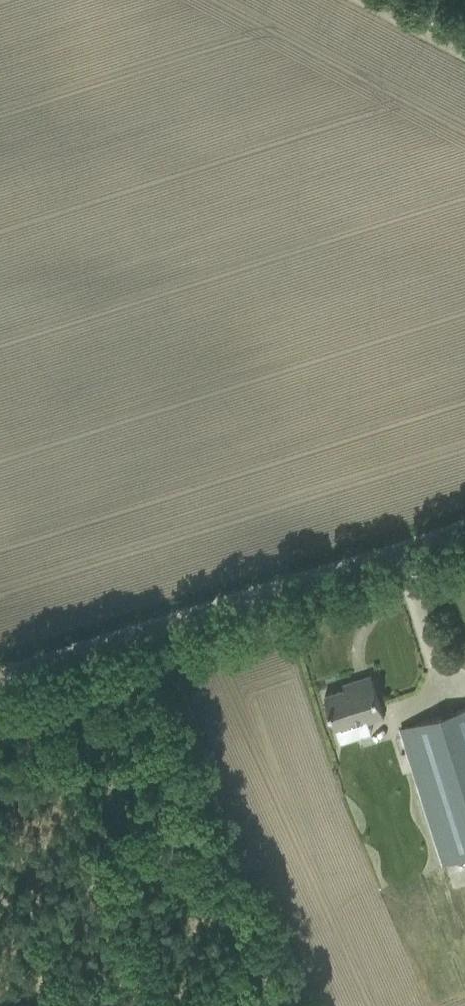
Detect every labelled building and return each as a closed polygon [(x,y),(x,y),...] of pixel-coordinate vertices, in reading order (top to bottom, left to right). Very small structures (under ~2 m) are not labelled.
[(352,686),(325,695),(335,728),(367,718),(368,723),(384,718),(371,675),(351,682),(352,686)] [(407,748),(443,862),(464,855),(464,708),(401,729),(407,748)]
